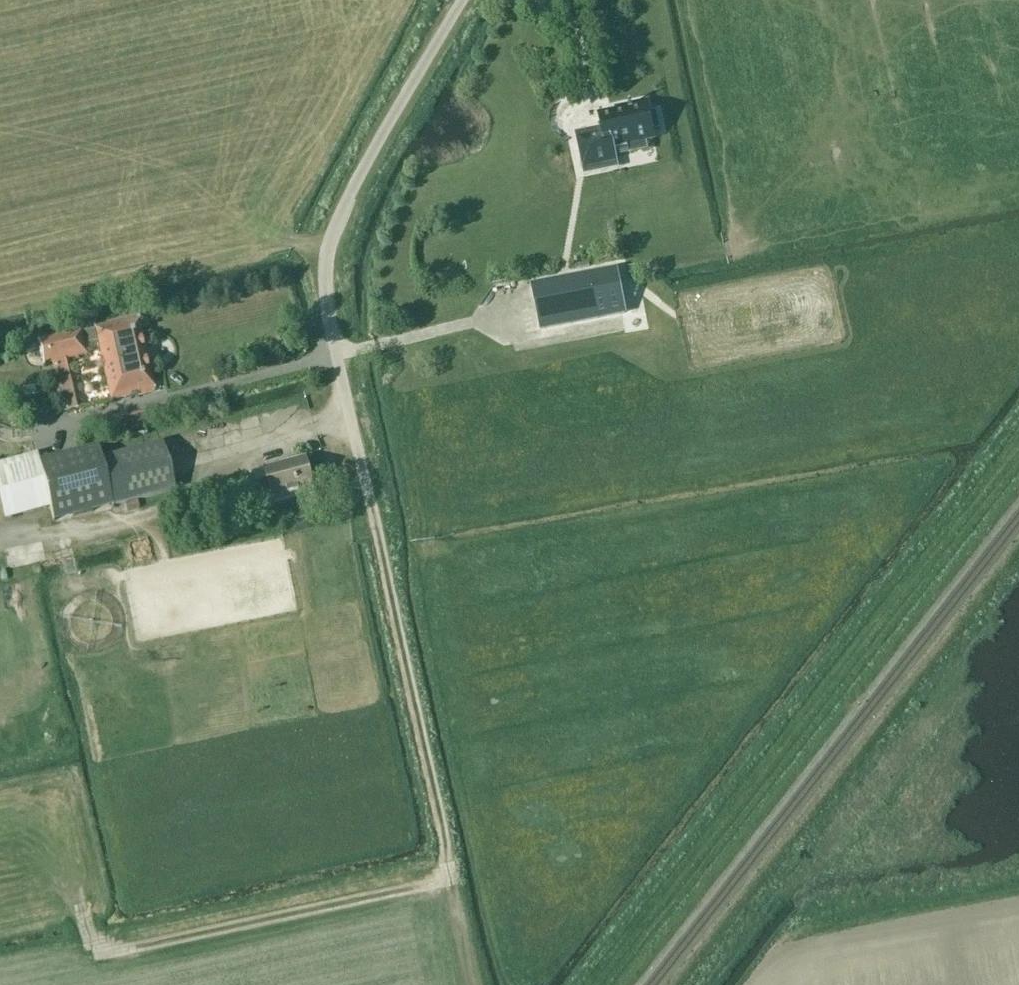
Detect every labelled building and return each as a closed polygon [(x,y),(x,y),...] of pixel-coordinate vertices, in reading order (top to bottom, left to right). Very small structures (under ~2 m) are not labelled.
[(646,115),(644,102),(631,105),(631,104),(627,105),(628,106),(616,108),(616,111),(598,115),(602,134),(578,139),(584,170),(615,164),(612,148),(651,140),(650,131),(655,121),(646,115)] [(615,270),(532,286),(540,329),(624,313),(615,270)] [(137,318),(51,339),(36,342),(41,365),(86,355),(83,344),(95,341),(108,401),(130,396),(129,392),(136,390),(138,395),(153,392),(137,318)] [(162,443),(148,447),(145,433),(37,461),(35,454),(0,464),(0,506),(4,519),(49,507),(52,522),(174,490),(162,443)] [(273,503),(315,492),(306,458),(264,469),(273,503)]
